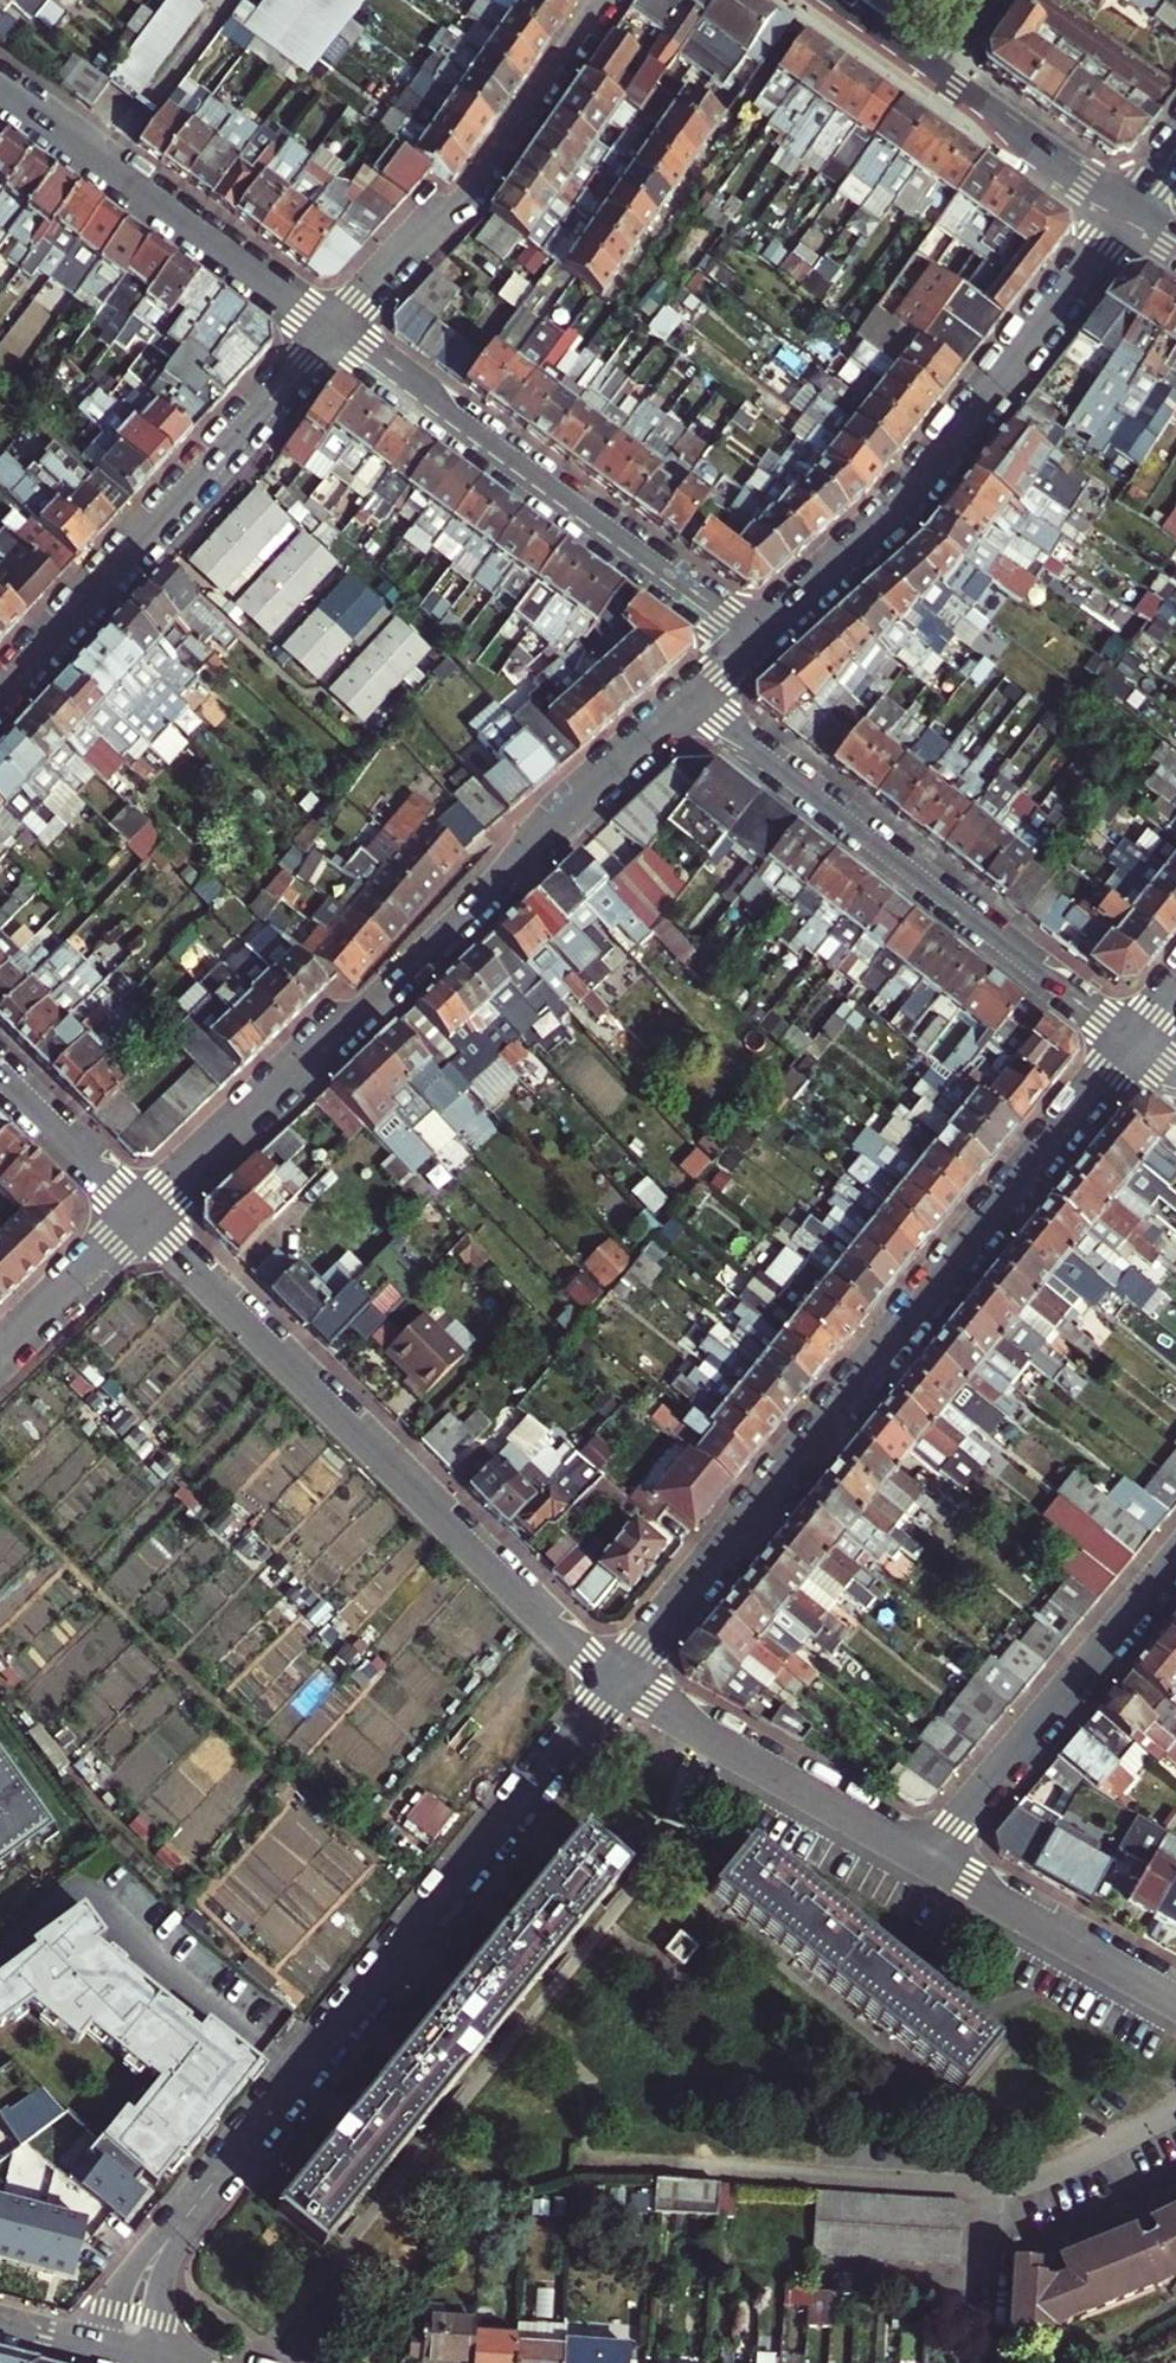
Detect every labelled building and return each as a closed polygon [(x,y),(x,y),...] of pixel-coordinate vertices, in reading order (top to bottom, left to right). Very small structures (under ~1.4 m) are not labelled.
[(10,6),(3,0),(0,0),(0,44),(3,46),(16,28),(1,17),(10,6)] [(10,6),(28,20),(44,0),(3,0),(10,6)] [(37,28),(54,7),(46,0),(44,0),(28,20),(37,28)] [(54,7),(67,17),(82,0),(46,0),(54,7)] [(132,100),(203,5),(196,0),(170,0),(163,8),(153,23),(137,42),(122,63),(107,82),(132,100)] [(153,0),(163,8),(170,0),(153,0)] [(349,19),(364,0),(264,0),(241,31),(252,39),(276,57),(291,69),(300,75),(304,78),(319,58),(335,37),(349,19)] [(561,27),(524,3),(519,0),(487,0),(484,4),(547,46),(561,27)] [(574,7),(563,0),(519,0),(524,3),(561,27),(574,7)] [(622,105),(627,109),(631,103),(640,109),(649,96),(656,86),(661,79),(677,56),(715,0),(637,0),(629,11),(666,36),(648,61),(651,63),(622,105)] [(775,14),(756,0),(715,0),(677,56),(722,87),(746,55),(761,66),(770,53),(790,25),(775,14)] [(1103,36),(1053,0),(1016,0),(980,51),(983,68),(1022,95),(1060,43),(1084,60),(1109,77),(1133,93),(1160,112),(1175,91),(1175,87),(1103,36)] [(1138,12),(1150,10),(1157,0),(1121,0),(1138,12)] [(533,66),(547,46),(484,4),(470,23),(477,28),(533,66)] [(1163,4),(1152,20),(1173,36),(1172,39),(1175,42),(1175,14),(1163,4)] [(29,38),(37,28),(28,20),(10,6),(1,17),(16,28),(29,38)] [(373,35),(381,24),(366,12),(357,23),(373,35)] [(245,49),(252,39),(241,31),(227,20),(219,30),(245,49)] [(519,86),(533,66),(477,28),(463,48),(519,86)] [(756,99),(775,112),(822,47),(802,33),(756,99)] [(110,53),(122,63),(137,42),(127,34),(110,53)] [(582,78),(607,95),(638,51),(613,34),(600,52),(582,78)] [(269,67),(276,57),(252,39),(245,49),(269,67)] [(1022,95),(1047,113),(1084,60),(1060,43),(1022,95)] [(813,114),(806,109),(841,60),(822,47),(775,112),(769,121),(767,124),(787,137),(793,128),(789,125),(795,116),(807,124),(813,114)] [(506,105),(519,86),(463,48),(454,60),(438,50),(432,57),(442,63),(506,105)] [(53,84),(59,88),(79,61),(73,56),(53,84)] [(284,79),(291,69),(276,57),(269,67),(284,79)] [(808,152),(833,114),(861,74),(841,60),(806,109),(813,114),(807,124),(795,116),(789,125),(793,128),(787,137),(779,148),(801,163),(808,152)] [(1047,113),(1070,129),(1096,94),(1087,87),(1096,75),(1105,82),(1109,77),(1084,60),(1047,113)] [(59,88),(74,99),(94,72),(79,61),(59,88)] [(492,125),(506,105),(442,63),(428,83),(435,87),(492,125)] [(74,99),(88,109),(107,82),(94,72),(74,99)] [(851,141),(845,136),(880,88),(861,74),(833,114),(808,152),(824,163),(831,152),(827,149),(833,142),(844,150),(851,141)] [(1070,129),(1095,145),(1133,93),(1109,77),(1105,82),(1096,94),(1070,129)] [(631,103),(627,109),(622,105),(607,95),(582,78),(569,97),(616,130),(611,138),(617,142),(623,134),(631,122),(636,115),(640,109),(631,103)] [(196,101),(201,94),(183,80),(173,93),(190,104),(193,100),(196,101)] [(709,139),(722,121),(674,88),(669,95),(656,86),(649,96),(672,110),(670,112),(709,139)] [(478,144),(492,125),(435,87),(421,107),(478,144)] [(851,169),(865,151),(900,101),(880,88),(845,136),(851,141),(844,150),(833,142),(827,149),(831,152),(839,158),(837,160),(851,169)] [(464,164),(478,144),(421,107),(401,91),(387,111),(402,124),(464,164)] [(135,144),(163,165),(203,109),(209,100),(201,94),(196,101),(193,100),(190,104),(173,93),(135,144)] [(1111,156),(1128,153),(1160,112),(1133,93),(1095,145),(1111,156)] [(203,109),(214,117),(223,104),(212,96),(209,100),(203,109)] [(696,159),(709,139),(670,112),(672,110),(649,96),(640,109),(636,115),(658,130),(657,132),(696,159)] [(611,138),(616,130),(569,97),(556,117),(603,149),(600,153),(606,157),(617,142),(611,138)] [(769,121),(775,112),(756,99),(750,107),(769,121)] [(163,165),(187,183),(235,115),(239,109),(226,100),(223,104),(214,117),(203,109),(163,165)] [(900,101),(865,151),(849,174),(870,189),(922,117),(900,101)] [(395,135),(402,124),(387,111),(378,123),(395,135)] [(260,132),(235,115),(187,183),(211,201),(260,132)] [(600,153),(603,149),(556,117),(542,136),(588,169),(591,167),(597,171),(606,158),(606,157),(600,153)] [(922,117),(870,189),(870,190),(876,194),(879,189),(893,200),(894,199),(942,131),(922,117)] [(637,143),(642,136),(635,132),(638,126),(631,122),(623,134),(637,143)] [(390,144),(370,174),(405,199),(430,172),(449,186),(464,164),(402,124),(395,135),(378,123),(372,131),(390,144)] [(894,199),(913,213),(962,145),(942,131),(894,199)] [(289,141),(280,134),(274,142),(260,132),(211,201),(236,218),(287,144),(289,141)] [(682,178),(696,159),(657,132),(645,148),(643,152),(682,178)] [(622,165),(670,197),(682,178),(643,152),(645,148),(637,143),(623,134),(617,142),(606,157),(606,158),(612,162),(605,173),(613,178),(622,165)] [(568,182),(583,191),(593,176),(597,171),(591,167),(588,169),(542,136),(528,156),(567,183),(568,182)] [(3,193),(31,155),(6,137),(0,145),(0,196),(3,193)] [(311,161),(287,144),(236,218),(259,236),(311,161)] [(933,228),(935,224),(981,159),(962,145),(913,213),(933,228)] [(795,171),(801,163),(779,148),(773,156),(795,171)] [(342,167),(319,150),(316,154),(315,155),(323,161),(316,170),(331,181),(342,167)] [(54,172),(31,155),(3,193),(26,210),(54,172)] [(323,161),(315,155),(311,161),(259,236),(278,250),(331,181),(316,170),(323,161)] [(581,193),(583,191),(568,182),(567,183),(528,156),(515,174),(555,202),(556,200),(570,210),(581,193)] [(616,190),(656,217),(670,197),(622,165),(613,178),(605,173),(612,162),(606,158),(597,171),(593,176),(616,190)] [(935,224),(955,238),(1000,172),(981,159),(935,224)] [(393,212),(405,199),(370,174),(362,168),(352,182),(393,212)] [(15,224),(28,233),(0,272),(0,284),(6,288),(78,189),(54,172),(26,210),(15,224)] [(954,239),(974,252),(1019,185),(1000,172),(955,238),(954,239)] [(555,202),(515,174),(501,194),(556,230),(568,212),(570,210),(556,200),(555,202)] [(603,210),(642,237),(656,217),(616,190),(593,176),(583,191),(581,193),(604,208),(603,210)] [(348,187),(331,181),(278,250),(303,268),(332,230),(343,217),(349,208),(343,204),(346,198),(352,190),(348,187)] [(393,212),(352,182),(348,187),(352,190),(346,198),(381,225),(393,212)] [(964,289),(972,296),(993,265),(1038,198),(1019,185),(974,252),(965,266),(975,273),(964,289)] [(6,288),(15,294),(50,249),(63,258),(101,206),(78,189),(6,288)] [(570,210),(568,212),(591,227),(589,230),(628,257),(642,237),(603,210),(604,208),(581,193),(570,210)] [(555,231),(556,230),(501,194),(487,214),(526,242),(539,255),(555,231)] [(349,208),(343,217),(370,237),(381,225),(346,198),(343,204),(349,208)] [(982,303),(1003,318),(1068,234),(1064,217),(1038,198),(993,265),(1002,272),(982,303)] [(63,258),(47,279),(55,284),(70,263),(87,276),(125,224),(101,206),(63,258)] [(556,230),(555,231),(578,247),(576,249),(615,276),(628,257),(589,230),(591,227),(568,212),(556,230)] [(358,250),(370,237),(343,217),(332,230),(358,250)] [(84,308),(91,298),(100,286),(111,294),(113,291),(149,241),(125,224),(87,276),(71,298),(84,308)] [(334,276),(358,250),(332,230),(303,268),(317,278),(334,276)] [(600,298),(615,276),(576,249),(578,247),(555,231),(539,255),(600,298)] [(118,319),(125,324),(173,259),(149,241),(113,291),(130,303),(118,319)] [(798,250),(786,267),(804,281),(817,263),(798,250)] [(934,268),(954,282),(963,269),(943,255),(934,268)] [(124,351),(135,337),(129,332),(136,322),(154,336),(162,324),(197,277),(173,259),(125,324),(113,341),(124,351)] [(822,297),(841,270),(826,259),(807,286),(822,297)] [(934,268),(930,265),(910,293),(981,346),(1003,318),(982,303),(972,296),(964,289),(954,282),(934,268)] [(1078,337),(1098,350),(1124,316),(1136,324),(1163,281),(1145,270),(1127,273),(1078,337)] [(408,300),(438,322),(459,294),(432,274),(408,300)] [(157,349),(172,361),(221,294),(197,277),(162,324),(171,331),(157,349)] [(1092,446),(1175,314),(1175,289),(1163,281),(1136,324),(1065,434),(1092,446)] [(91,298),(102,306),(111,294),(100,286),(91,298)] [(102,307),(118,319),(130,303),(113,291),(111,294),(102,306),(102,307)] [(465,386),(486,401),(538,328),(530,322),(532,319),(530,317),(535,310),(542,299),(533,292),(486,357),(465,386)] [(981,346),(910,293),(890,321),(960,373),(981,346)] [(210,412),(269,347),(267,328),(221,294),(172,361),(164,371),(182,386),(210,412)] [(417,351),(438,322),(408,300),(391,318),(393,333),(417,351)] [(890,321),(875,310),(856,336),(865,343),(940,398),(960,373),(890,321)] [(647,333),(662,343),(677,322),(662,311),(647,333)] [(1137,424),(1175,364),(1175,314),(1092,446),(1116,463),(1110,472),(1128,485),(1141,466),(1110,446),(1128,419),(1137,424)] [(148,343),(154,336),(136,322),(129,332),(135,337),(146,346),(148,343)] [(417,351),(435,365),(457,335),(438,322),(417,351)] [(148,343),(157,349),(171,331),(162,324),(154,336),(148,343)] [(486,401),(507,416),(559,343),(538,328),(486,401)] [(507,416),(527,431),(584,352),(586,349),(566,334),(559,343),(507,416)] [(435,365),(449,375),(470,345),(457,335),(435,365)] [(925,417),(940,398),(865,343),(851,362),(868,374),(925,417)] [(449,375),(465,386),(486,357),(470,345),(449,375)] [(527,431),(548,447),(606,367),(584,352),(527,431)] [(1158,439),(1175,411),(1175,364),(1137,424),(1128,419),(1110,446),(1141,466),(1158,439)] [(548,447),(570,462),(628,382),(606,367),(548,447)] [(910,436),(925,417),(868,374),(853,393),(910,436)] [(303,467),(314,453),(357,394),(336,379),(280,455),(300,471),(303,467)] [(896,454),(910,436),(853,393),(835,379),(824,394),(821,398),(896,454)] [(570,462),(591,478),(649,398),(628,382),(570,462)] [(881,473),(896,454),(821,398),(824,394),(810,383),(793,408),(806,418),(881,473)] [(150,478),(170,456),(124,413),(108,398),(92,384),(82,395),(87,400),(106,418),(97,429),(150,478)] [(190,434),(210,412),(182,386),(163,408),(190,434)] [(170,456),(190,434),(163,408),(147,393),(141,388),(136,393),(139,397),(124,413),(170,456)] [(1023,407),(1054,427),(1065,410),(1035,392),(1023,407)] [(334,467),(337,463),(377,409),(357,394),(314,453),(334,467)] [(591,478),(612,493),(665,418),(653,409),(657,403),(649,398),(591,478)] [(97,429),(106,418),(87,400),(77,411),(92,424),(97,429)] [(732,423),(747,433),(760,415),(745,405),(732,423)] [(1090,510),(1103,490),(1039,451),(1054,427),(1023,407),(985,456),(1031,486),(1040,472),(1046,482),(1090,510)] [(356,477),(367,462),(395,422),(377,409),(337,463),(343,467),(346,463),(353,469),(350,473),(356,477)] [(1172,448),(1175,442),(1175,411),(1158,439),(1172,448)] [(612,493),(632,508),(686,433),(665,418),(612,493)] [(866,493),(881,473),(806,418),(791,438),(866,493)] [(367,462),(386,476),(415,436),(395,422),(367,462)] [(130,499),(150,478),(97,429),(92,424),(82,435),(92,444),(82,455),(98,470),(130,499)] [(632,508),(656,525),(703,462),(711,451),(686,433),(632,508)] [(371,496),(391,510),(434,451),(415,436),(386,476),(371,496)] [(848,509),(866,493),(791,438),(778,457),(782,460),(848,509)] [(112,519),(130,499),(98,470),(91,478),(52,443),(42,454),(112,519)] [(420,517),(432,500),(456,467),(434,451),(391,510),(382,522),(390,528),(399,514),(414,524),(420,517)] [(323,482),(334,467),(314,453),(303,467),(323,482)] [(94,538),(112,519),(42,454),(24,474),(27,477),(94,538)] [(1092,526),(1031,486),(985,456),(969,477),(1037,519),(1043,508),(1065,522),(1086,535),(1092,526)] [(830,525),(848,509),(782,460),(777,467),(789,476),(780,488),(830,525)] [(656,525),(677,541),(694,518),(708,497),(713,491),(723,477),(703,462),(656,525)] [(437,541),(441,536),(479,484),(456,467),(432,500),(420,517),(414,524),(437,541)] [(772,482),(780,488),(789,476),(777,467),(768,479),(772,482)] [(746,486),(760,497),(772,482),(768,479),(758,471),(746,486)] [(75,559),(94,538),(27,477),(18,487),(32,500),(22,511),(31,519),(75,559)] [(1058,532),(1037,519),(969,477),(953,497),(1016,536),(1022,526),(1051,543),(1056,546),(1065,546),(1069,539),(1058,532)] [(810,543),(830,525),(780,488),(772,482),(760,497),(746,486),(742,491),(744,492),(753,500),(810,543)] [(441,536),(462,551),(500,499),(479,484),(441,536)] [(791,561),(810,543),(753,500),(742,513),(733,506),(728,502),(713,491),(708,497),(719,505),(791,561)] [(733,506),(742,513),(753,500),(744,492),(733,506)] [(253,556),(285,521),(255,494),(223,529),(253,556)] [(375,531),(382,522),(391,510),(371,496),(354,516),(375,531)] [(1045,554),(1016,536),(953,497),(937,517),(999,557),(1004,548),(1033,565),(1041,571),(1049,557),(1045,554)] [(462,551),(483,565),(521,515),(500,499),(462,551)] [(771,579),(791,561),(719,505),(715,511),(729,521),(718,537),(771,579)] [(1058,532),(1065,522),(1043,508),(1037,519),(1058,532)] [(506,579),(517,564),(542,530),(521,515),(483,565),(472,580),(493,595),(506,579)] [(1019,569),(999,557),(937,517),(921,538),(1021,600),(1022,601),(1031,587),(1014,576),(1019,569)] [(761,588),(771,579),(718,537),(694,518),(677,541),(744,589),(761,588)] [(58,577),(75,559),(31,519),(14,537),(58,577)] [(1045,554),(1051,543),(1022,526),(1016,536),(1045,554)] [(222,592),(237,574),(253,556),(223,529),(191,564),(222,592)] [(511,587),(525,596),(562,545),(542,530),(517,564),(506,579),(493,595),(488,602),(496,607),(511,587)] [(58,577),(14,537),(0,552),(0,596),(23,617),(58,577)] [(270,572),(300,599),(332,564),(302,537),(270,572)] [(990,624),(1021,600),(921,538),(900,556),(985,621),(990,624)] [(511,613),(533,629),(583,561),(562,545),(525,596),(511,613)] [(1028,574),(1033,565),(1004,548),(999,557),(1019,569),(1028,574)] [(237,574),(246,582),(262,565),(253,556),(237,574)] [(975,633),(985,621),(900,556),(878,576),(933,620),(943,608),(961,622),(975,633)] [(565,626),(574,613),(602,575),(583,561),(533,629),(552,644),(565,626)] [(225,646),(234,636),(163,570),(144,591),(203,645),(212,635),(225,646)] [(268,634),(300,599),(270,572),(238,607),(268,634)] [(622,589),(602,575),(574,613),(565,626),(552,644),(547,649),(558,661),(562,664),(566,659),(576,645),(581,638),(584,640),(589,633),(592,629),(593,627),(608,608),(622,589)] [(947,631),(933,620),(878,576),(856,596),(929,653),(947,631)] [(347,641),(379,606),(348,579),(316,614),(347,641)] [(224,664),(203,645),(144,591),(126,611),(195,674),(202,665),(213,675),(224,664)] [(1154,620),(1158,615),(1171,599),(1160,593),(1143,614),(1154,620)] [(23,617),(0,596),(0,634),(4,638),(23,617)] [(917,668),(929,653),(856,596),(834,615),(888,657),(905,670),(919,682),(923,685),(929,677),(917,668)] [(687,654),(685,636),(636,600),(620,622),(623,625),(634,637),(666,672),(687,654)] [(347,641),(357,650),(388,615),(379,606),(347,641)] [(592,629),(597,633),(612,613),(608,608),(593,627),(592,629)] [(951,635),(961,622),(943,608),(933,620),(947,631),(951,635)] [(200,678),(195,674),(126,611),(106,632),(159,680),(167,671),(188,690),(200,678)] [(285,649),(315,676),(347,641),(316,614),(285,649)] [(875,673),(888,657),(834,615),(813,634),(887,693),(892,686),(875,673)] [(393,684),(425,649),(395,621),(363,656),(393,684)] [(605,642),(616,654),(634,637),(623,625),(605,642)] [(160,681),(159,680),(106,632),(88,652),(169,727),(179,717),(151,691),(160,681)] [(881,700),(887,693),(813,634),(792,653),(830,683),(847,696),(859,682),(881,700)] [(648,689),(666,672),(634,637),(616,654),(648,689)] [(588,658),(599,670),(616,654),(605,642),(588,658)] [(614,721),(631,705),(599,670),(588,658),(576,645),(566,659),(562,664),(570,674),(581,686),(614,721)] [(525,670),(530,665),(516,649),(512,655),(525,670)] [(160,737),(169,727),(88,652),(69,672),(119,719),(123,722),(132,712),(160,737)] [(819,697),(830,683),(792,653),(770,672),(826,715),(832,708),(819,697)] [(631,705),(648,689),(616,654),(599,670),(631,705)] [(331,691),(362,718),(393,684),(363,656),(331,691)] [(966,678),(975,686),(991,666),(981,658),(966,678)] [(596,737),(614,721),(581,686),(570,674),(562,664),(558,661),(541,677),(553,690),(564,702),(596,737)] [(180,699),(188,690),(167,671),(159,680),(160,681),(180,699)] [(107,732),(119,719),(69,672),(50,694),(101,742),(119,759),(144,782),(153,772),(140,760),(138,761),(129,753),(124,748),(124,745),(113,735),(110,735),(107,732)] [(808,747),(830,718),(826,715),(770,672),(751,689),(753,704),(808,747)] [(578,754),(596,737),(564,702),(553,690),(541,677),(536,681),(542,688),(528,700),(530,702),(535,707),(552,726),(578,754)] [(179,717),(188,706),(180,699),(160,681),(151,691),(179,717)] [(831,765),(851,780),(917,696),(924,686),(923,685),(919,682),(901,704),(900,709),(896,715),(880,702),(853,737),(831,765)] [(228,722),(236,713),(215,693),(207,702),(228,722)] [(91,752),(101,742),(50,694),(32,714),(88,765),(114,789),(122,780),(110,769),(91,752)] [(851,780),(873,797),(928,726),(913,714),(923,701),(917,696),(851,780)] [(556,773),(578,754),(552,726),(535,707),(530,702),(510,720),(529,742),(531,745),(556,773)] [(150,748),(160,737),(132,712),(123,722),(142,739),(150,748)] [(77,777),(88,765),(32,714),(12,736),(62,782),(77,796),(78,796),(87,787),(77,777)] [(507,816),(531,795),(556,773),(531,745),(529,742),(510,720),(506,716),(480,739),(503,765),(480,786),(507,816)] [(808,747),(818,755),(841,727),(830,718),(808,747)] [(129,753),(142,739),(123,722),(119,719),(107,732),(110,735),(113,735),(124,745),(124,748),(129,753)] [(895,814),(917,831),(971,761),(972,760),(957,748),(963,745),(978,725),(970,719),(951,743),(895,814)] [(873,797),(895,814),(951,743),(928,726),(873,797)] [(818,755),(831,765),(853,737),(841,727),(818,755)] [(50,794),(62,782),(12,736),(0,749),(0,765),(67,827),(76,817),(66,808),(50,794)] [(138,761),(140,760),(151,748),(150,748),(142,739),(129,753),(138,761)] [(110,769),(119,759),(101,742),(91,752),(110,769)] [(1162,744),(1150,759),(1160,767),(1175,780),(1175,755),(1162,744)] [(668,767),(692,791),(714,763),(711,760),(675,761),(668,767)] [(917,831),(939,849),(995,777),(1002,766),(996,762),(987,774),(977,786),(970,780),(980,768),(971,761),(917,831)] [(710,858),(712,855),(757,797),(714,763),(692,791),(673,816),(694,832),(688,840),(710,858)] [(67,827),(0,765),(0,805),(7,812),(21,825),(33,813),(48,828),(58,837),(67,827)] [(610,824),(644,853),(673,816),(692,791),(668,767),(610,824)] [(1160,767),(1152,777),(1175,796),(1175,780),(1160,767)] [(970,780),(977,786),(987,774),(980,768),(970,780)] [(939,849),(959,864),(1015,792),(995,777),(939,849)] [(485,835),(507,816),(480,786),(474,779),(453,798),(461,808),(485,835)] [(50,794),(66,808),(77,796),(62,782),(50,794)] [(983,883),(1025,829),(1037,812),(1022,800),(1029,792),(1020,785),(1015,792),(959,864),(983,883)] [(742,878),(749,884),(794,827),(757,797),(712,855),(721,861),(733,847),(754,863),(742,878)] [(1097,818),(1107,825),(1123,805),(1114,797),(1097,818)] [(1171,808),(1158,798),(1149,809),(1142,804),(1134,813),(1156,830),(1175,846),(1175,812),(1171,808)] [(983,883),(1004,900),(1046,846),(1075,807),(1066,800),(1049,821),(1036,838),(1025,829),(983,883)] [(444,877),(464,854),(427,824),(431,819),(413,804),(388,834),(395,840),(399,834),(403,837),(398,843),(406,849),(444,877)] [(130,844),(134,840),(151,823),(133,806),(112,828),(130,844)] [(472,846),(485,835),(461,808),(448,819),(472,846)] [(12,839),(23,827),(21,825),(7,812),(0,821),(0,847),(3,849),(12,839)] [(1025,829),(1036,838),(1049,821),(1037,812),(1025,829)] [(28,832),(37,840),(48,828),(33,813),(21,825),(23,827),(28,832)] [(134,840),(152,857),(169,840),(151,823),(134,840)] [(308,855),(310,853),(322,833),(312,824),(292,844),(297,848),(307,858),(308,855)] [(12,839),(18,844),(28,832),(23,827),(12,839)] [(763,890),(771,896),(813,843),(794,827),(749,884),(731,906),(743,916),(763,890)] [(1156,830),(1152,835),(1147,832),(1134,847),(1139,851),(1175,880),(1175,846),(1156,830)] [(425,899),(444,877),(406,849),(398,843),(403,837),(399,834),(395,840),(388,834),(385,832),(367,856),(401,882),(425,899)] [(779,900),(791,909),(832,857),(813,843),(771,896),(751,922),(746,928),(755,934),(770,914),(769,913),(779,900)] [(1022,913),(1044,886),(1063,861),(1064,860),(1046,846),(1004,900),(1022,913)] [(292,881),(295,877),(307,858),(297,848),(279,869),(282,872),(292,881)] [(425,899),(401,882),(367,856),(360,851),(341,874),(356,885),(365,891),(406,921),(425,899)] [(718,870),(732,883),(749,864),(735,851),(718,870)] [(1139,851),(1121,874),(1175,917),(1175,880),(1139,851)] [(669,910),(688,887),(644,853),(627,870),(669,910)] [(295,877),(305,884),(319,863),(308,855),(307,858),(295,877)] [(654,937),(650,933),(609,889),(578,855),(557,875),(582,903),(600,922),(607,915),(640,951),(654,937)] [(776,966),(794,943),(850,872),(832,857),(791,909),(791,910),(804,921),(792,935),(788,936),(773,956),(772,963),(776,966)] [(1044,886),(1061,899),(1080,874),(1063,861),(1044,886)] [(201,883),(208,876),(195,864),(188,871),(201,883)] [(650,933),(669,910),(627,870),(609,889),(650,933)] [(276,905),(280,900),(292,881),(282,872),(265,895),(266,896),(276,905)] [(824,928),(832,934),(869,887),(850,872),(794,943),(806,952),(824,928)] [(1175,932),(1175,917),(1121,874),(1113,884),(1101,875),(1093,885),(1096,887),(1167,943),(1175,932)] [(605,970),(561,923),(582,903),(557,875),(516,913),(579,982),(592,970),(598,976),(605,970)] [(14,899),(24,908),(45,888),(33,877),(12,898),(14,899)] [(222,903),(229,895),(215,882),(208,890),(222,903)] [(388,943),(406,921),(365,891),(356,885),(350,894),(340,908),(350,915),(388,943)] [(1022,913),(1039,927),(1061,899),(1044,886),(1022,913)] [(838,960),(844,964),(891,904),(869,887),(832,934),(821,947),(829,953),(833,947),(842,954),(838,960)] [(1148,967),(1167,943),(1096,887),(1084,902),(1085,903),(1103,917),(1096,926),(1148,967)] [(743,916),(751,922),(771,896),(763,890),(743,916)] [(260,925),(261,926),(276,905),(266,896),(252,915),(260,925)] [(2,929),(24,908),(14,899),(0,915),(0,928),(2,929)] [(1134,985),(1148,967),(1096,926),(1078,912),(1061,899),(1039,927),(1054,938),(1066,923),(1099,949),(1088,964),(1116,987),(1134,985)] [(770,914),(781,923),(791,910),(791,909),(779,900),(769,913),(770,914)] [(370,964),(388,943),(350,915),(340,908),(331,902),(313,923),(321,929),(370,964)] [(1078,912),(1096,926),(1103,917),(1085,903),(1078,912)] [(859,985),(860,984),(912,920),(891,904),(844,964),(839,969),(859,985)] [(779,925),(792,935),(804,921),(791,910),(781,923),(779,925)] [(606,1010),(579,982),(516,913),(495,934),(538,979),(547,970),(568,991),(578,1002),(580,1000),(598,1018),(606,1010)] [(860,984),(879,999),(930,935),(912,920),(860,984)] [(25,950),(35,940),(24,928),(14,939),(25,950)] [(25,950),(14,939),(13,940),(2,929),(0,931),(0,976),(25,950)] [(351,987),(370,964),(321,929),(301,953),(321,967),(337,977),(351,987)] [(257,960),(304,1010),(337,977),(321,967),(313,975),(281,943),(283,941),(269,931),(249,952),(257,960)] [(558,1001),(538,979),(495,934),(456,970),(505,1023),(525,1005),(535,1016),(546,1006),(559,1021),(569,1012),(558,1001)] [(901,992),(909,999),(949,950),(930,935),(879,999),(872,1008),(868,1013),(877,1021),(901,992)] [(55,957),(36,939),(35,940),(25,950),(0,976),(0,1013),(55,957)] [(14,1037),(87,962),(68,944),(65,948),(55,957),(0,1013),(0,1023),(14,1037)] [(180,967),(190,957),(179,946),(169,956),(180,967)] [(235,961),(246,972),(257,960),(249,952),(246,949),(235,961)] [(909,1038),(928,1014),(967,965),(949,950),(909,999),(919,1007),(903,1028),(906,1031),(900,1039),(905,1043),(909,1038)] [(283,1030),(304,1010),(257,960),(246,972),(235,961),(234,959),(224,969),(229,973),(239,984),(283,1030)] [(14,1037),(33,1056),(107,981),(87,962),(14,1037)] [(925,1059),(958,1018),(987,981),(967,965),(928,1014),(938,1021),(922,1041),(918,1038),(915,1042),(909,1038),(905,1043),(925,1059)] [(516,1034),(505,1023),(456,970),(436,990),(505,1064),(511,1071),(525,1057),(513,1045),(520,1039),(516,1034)] [(558,1001),(568,991),(547,970),(538,979),(558,1001)] [(219,984),(229,994),(239,984),(229,973),(219,984)] [(33,1056),(52,1075),(121,1005),(133,993),(114,974),(107,981),(33,1056)] [(261,1051),(283,1030),(239,984),(229,994),(219,984),(210,976),(200,987),(203,991),(217,1005),(261,1051)] [(987,1048),(1007,1022),(1020,1007),(987,981),(958,1018),(974,1032),(942,1073),(957,1085),(966,1074),(987,1048)] [(240,1071),(261,1051),(217,1005),(210,1012),(205,1007),(201,1011),(192,1002),(178,989),(169,998),(215,1045),(240,1071)] [(474,1093),(505,1064),(436,990),(405,1018),(474,1093)] [(210,1012),(217,1005),(203,991),(192,1002),(201,1011),(205,1007),(210,1012)] [(868,1013),(872,1008),(866,1003),(862,1008),(868,1013)] [(52,1075),(73,1095),(103,1064),(120,1047),(141,1026),(121,1005),(52,1075)] [(535,1016),(525,1005),(505,1023),(516,1034),(535,1016)] [(1075,1067),(1072,1048),(1020,1007),(1007,1022),(1012,1026),(1009,1030),(1067,1077),(1075,1067)] [(852,1033),(859,1023),(841,1008),(833,1018),(844,1027),(852,1033)] [(443,1123),(474,1093),(405,1018),(372,1049),(443,1123)] [(819,1035),(830,1044),(844,1027),(833,1018),(819,1035)] [(1049,1098),(1067,1077),(1009,1030),(1012,1026),(1007,1022),(987,1048),(1017,1072),(1028,1081),(1049,1098)] [(800,1059),(804,1054),(811,1045),(791,1030),(780,1044),(800,1059)] [(816,1064),(829,1048),(817,1038),(811,1045),(804,1054),(806,1055),(816,1064)] [(94,1116),(118,1092),(154,1056),(142,1045),(114,1074),(103,1064),(73,1095),(94,1116)] [(219,1093),(240,1071),(215,1045),(194,1066),(193,1066),(194,1067),(219,1093)] [(443,1123),(372,1049),(351,1069),(428,1151),(449,1130),(443,1123)] [(806,1076),(816,1064),(806,1055),(796,1068),(806,1076)] [(208,1103),(219,1093),(194,1067),(183,1079),(208,1103)] [(428,1151),(351,1069),(329,1091),(365,1129),(400,1165),(406,1172),(428,1151)] [(1003,1155),(1019,1135),(959,1087),(957,1085),(942,1073),(939,1070),(923,1090),(1003,1155)] [(1020,1091),(1028,1081),(1017,1072),(1009,1083),(1020,1091)] [(959,1087),(1019,1135),(1049,1098),(1028,1081),(1020,1091),(1009,1083),(1000,1094),(989,1093),(966,1074),(957,1085),(959,1087)] [(197,1114),(208,1103),(183,1079),(173,1089),(197,1114)] [(989,1173),(1003,1155),(923,1090),(917,1085),(908,1097),(917,1105),(913,1111),(927,1122),(989,1173)] [(186,1125),(197,1114),(173,1089),(162,1100),(186,1125)] [(365,1129),(329,1091),(315,1104),(352,1141),(365,1129)] [(94,1116),(106,1129),(130,1104),(118,1092),(94,1116)] [(175,1135),(186,1125),(162,1100),(151,1111),(175,1135)] [(1148,1100),(1131,1103),(1121,1116),(1175,1160),(1175,1122),(1148,1100)] [(118,1140),(127,1131),(142,1116),(130,1104),(106,1129),(118,1140)] [(164,1146),(175,1135),(151,1111),(140,1122),(164,1146)] [(724,1137),(732,1145),(745,1129),(749,1124),(739,1115),(723,1135),(724,1137)] [(974,1191),(989,1173),(927,1122),(920,1130),(901,1116),(893,1126),(974,1191)] [(1175,1178),(1175,1160),(1121,1116),(1103,1138),(1167,1189),(1175,1178)] [(153,1157),(164,1146),(140,1122),(129,1133),(153,1157)] [(959,1210),(974,1191),(893,1126),(891,1124),(876,1142),(901,1163),(959,1210)] [(204,1226),(215,1237),(280,1173),(305,1147),(288,1129),(204,1208),(204,1226)] [(30,1154),(8,1132),(0,1140),(0,1185),(30,1154)] [(713,1168),(714,1167),(731,1146),(732,1145),(724,1137),(705,1160),(713,1168)] [(1167,1189),(1103,1138),(1086,1160),(1150,1211),(1159,1199),(1175,1213),(1175,1197),(1167,1189)] [(16,1208),(50,1174),(30,1154),(0,1185),(0,1193),(16,1208)] [(944,1228),(959,1210),(901,1163),(895,1170),(876,1154),(868,1165),(881,1176),(944,1228)] [(1139,1224),(1150,1211),(1086,1160),(1068,1182),(1150,1248),(1158,1239),(1139,1224)] [(425,1211),(435,1202),(406,1172),(400,1165),(390,1175),(425,1211)] [(215,1237),(237,1259),(301,1194),(280,1173),(215,1237)] [(69,1231),(70,1202),(74,1199),(50,1174),(16,1208),(22,1215),(0,1237),(0,1253),(26,1280),(73,1234),(69,1231)] [(929,1246),(944,1228),(881,1176),(873,1186),(894,1203),(887,1212),(929,1246)] [(859,1203),(866,1195),(846,1178),(839,1187),(859,1203)] [(695,1191),(707,1201),(714,1192),(702,1182),(695,1191)] [(1159,1255),(1150,1248),(1068,1182),(1051,1203),(1113,1253),(1122,1243),(1151,1265),(1159,1255)] [(913,1265),(929,1246),(887,1212),(866,1195),(859,1203),(839,1187),(830,1198),(913,1265)] [(898,1283),(913,1265),(830,1198),(816,1215),(835,1230),(898,1283)] [(454,1254),(469,1238),(435,1202),(425,1211),(412,1224),(447,1261),(454,1254)] [(1118,1258),(1113,1253),(1051,1203),(1033,1225),(1126,1300),(1138,1310),(1146,1301),(1133,1289),(1135,1286),(1111,1267),(1118,1258)] [(650,1247),(662,1232),(646,1215),(632,1227),(650,1247)] [(883,1301),(898,1283),(835,1230),(828,1238),(808,1222),(799,1233),(883,1301)] [(1116,1311),(1126,1300),(1033,1225),(1015,1247),(1079,1299),(1088,1289),(1116,1311)] [(869,1319),(883,1301),(799,1233),(791,1243),(811,1260),(832,1276),(826,1284),(827,1285),(869,1319)] [(480,1271),(491,1260),(469,1238),(454,1254),(467,1266),(470,1262),(480,1271)] [(1150,1248),(1159,1255),(1167,1246),(1158,1239),(1150,1248)] [(1071,1310),(1079,1299),(1015,1247),(998,1269),(1073,1330),(1082,1319),(1071,1310)] [(827,1285),(826,1284),(805,1267),(785,1250),(778,1259),(820,1293),(827,1285)] [(277,1252),(254,1275),(271,1293),(295,1269),(277,1252)] [(26,1280),(0,1253),(0,1301),(3,1303),(26,1280)] [(360,1276),(365,1272),(348,1255),(339,1265),(355,1281),(360,1276)] [(618,1286),(626,1277),(634,1266),(627,1258),(611,1279),(618,1286)] [(634,1283),(647,1294),(661,1275),(641,1258),(634,1266),(626,1277),(634,1283)] [(838,1357),(869,1319),(827,1285),(820,1293),(778,1259),(761,1280),(780,1296),(803,1315),(797,1323),(838,1357)] [(826,1284),(832,1276),(811,1260),(805,1267),(826,1284)] [(307,1329),(334,1303),(355,1281),(339,1265),(321,1282),(301,1263),(295,1269),(271,1293),(307,1329)] [(1100,1352),(1073,1330),(998,1269),(980,1291),(1044,1343),(1053,1332),(1092,1362),(1100,1352)] [(568,1288),(589,1308),(606,1291),(584,1270),(568,1288)] [(357,1327),(384,1300),(360,1276),(355,1281),(334,1303),(345,1315),(357,1327)] [(611,1296),(618,1302),(634,1283),(626,1277),(618,1286),(611,1296)] [(823,1376),(838,1357),(797,1323),(773,1304),(752,1287),(746,1295),(734,1285),(726,1297),(742,1310),(823,1376)] [(1035,1354),(1044,1343),(980,1291),(963,1312),(1050,1383),(1059,1373),(1035,1354)] [(797,1323),(803,1315),(780,1296),(773,1304),(797,1323)] [(307,1329),(319,1341),(345,1315),(334,1303),(307,1329)] [(808,1394),(823,1376),(742,1310),(734,1320),(741,1326),(758,1340),(751,1348),(808,1394)] [(1041,1394),(1050,1383),(963,1312),(945,1334),(1009,1386),(1018,1376),(1041,1394)] [(319,1341),(331,1353),(357,1327),(345,1315),(319,1341)] [(405,1384),(422,1401),(465,1356),(425,1316),(387,1354),(411,1378),(405,1384)] [(751,1348),(758,1340),(741,1326),(734,1334),(744,1342),(751,1348)] [(793,1412),(808,1394),(751,1348),(744,1342),(738,1351),(714,1332),(706,1342),(707,1342),(793,1412)] [(1000,1397),(1009,1386),(945,1334),(927,1356),(1005,1418),(1007,1420),(1015,1410),(1000,1397)] [(778,1430),(793,1412),(707,1342),(698,1354),(715,1369),(710,1376),(724,1387),(778,1430)] [(991,1435),(1005,1418),(927,1356),(910,1378),(974,1430),(978,1425),(991,1435)] [(763,1450),(778,1430),(724,1387),(717,1394),(697,1379),(686,1370),(677,1381),(699,1398),(763,1450)] [(717,1394),(724,1387),(710,1376),(703,1370),(697,1379),(717,1394)] [(966,1440),(974,1430),(910,1378),(892,1400),(978,1469),(988,1458),(966,1440)] [(748,1467),(763,1450),(699,1398),(692,1406),(672,1390),(664,1400),(670,1405),(748,1467)] [(971,1479),(978,1469),(892,1400),(875,1421),(939,1473),(949,1461),(971,1479)] [(729,1490),(748,1467),(670,1405),(652,1428),(729,1490)] [(453,1474),(488,1509),(543,1455),(535,1448),(541,1442),(548,1435),(519,1411),(453,1474)] [(422,1443),(448,1469),(491,1426),(479,1413),(462,1430),(448,1417),(422,1443)] [(1007,1420),(1005,1418),(991,1435),(978,1425),(974,1430),(996,1448),(1014,1426),(1007,1420)] [(922,1495),(939,1473),(875,1421),(858,1443),(922,1495)] [(507,1528),(513,1522),(576,1459),(564,1448),(555,1456),(541,1442),(535,1448),(543,1455),(488,1509),(507,1528)] [(949,1517),(922,1495),(858,1443),(840,1465),(904,1517),(914,1505),(941,1526),(949,1517)] [(1175,1484),(1175,1452),(1161,1472),(1175,1484)] [(614,1513),(625,1501),(576,1459),(513,1522),(533,1541),(535,1541),(547,1529),(555,1530),(572,1513),(573,1515),(593,1495),(614,1513)] [(887,1538),(904,1517),(840,1465),(823,1486),(887,1538)] [(1170,1516),(1175,1509),(1175,1484),(1161,1472),(1160,1472),(1142,1494),(1170,1516)] [(1135,1560),(1152,1538),(1115,1508),(1074,1475),(1057,1497),(1105,1536),(1135,1560)] [(1152,1538),(1170,1516),(1142,1494),(1133,1486),(1130,1490),(1123,1484),(1116,1492),(1123,1498),(1115,1508),(1152,1538)] [(906,1554),(887,1538),(823,1486),(805,1508),(869,1560),(876,1552),(894,1567),(906,1554)] [(657,1517),(668,1505),(648,1487),(638,1499),(657,1517)] [(1088,1557),(1117,1580),(1135,1560),(1105,1536),(1057,1497),(1040,1518),(1079,1550),(1088,1557)] [(852,1582),(869,1560),(805,1508),(787,1530),(852,1582)] [(614,1587),(626,1598),(662,1557),(630,1529),(595,1569),(572,1550),(551,1575),(593,1611),(614,1587)] [(876,1602),(852,1582),(787,1530),(770,1552),(834,1604),(843,1594),(867,1613),(876,1602)] [(1099,1602),(1117,1580),(1088,1557),(1079,1550),(1062,1572),(1070,1578),(1099,1602)] [(827,1613),(834,1604),(770,1552),(753,1573),(841,1644),(850,1632),(827,1613)] [(832,1655),(841,1644),(753,1573),(735,1595),(800,1647),(809,1636),(832,1655)] [(1081,1624),(1099,1602),(1070,1578),(1052,1600),(1053,1601),(1081,1624)] [(793,1656),(800,1647),(735,1595),(717,1617),(803,1686),(814,1673),(793,1656)] [(1063,1645),(1081,1624),(1053,1601),(1036,1623),(1038,1625),(1063,1645)] [(850,1632),(858,1623),(834,1604),(827,1613),(850,1632)] [(795,1696),(803,1686),(717,1617),(700,1638),(761,1688),(764,1691),(774,1679),(795,1696)] [(1166,1632),(1175,1640),(1175,1620),(1166,1632)] [(1020,1646),(1046,1667),(1063,1645),(1038,1625),(1020,1646)] [(1166,1632),(1149,1652),(1175,1674),(1175,1640),(1166,1632)] [(743,1710),(761,1688),(700,1638),(682,1660),(686,1678),(743,1710)] [(1028,1688),(1046,1667),(1020,1646),(1013,1640),(996,1662),(1028,1688)] [(1149,1652),(1132,1672),(1175,1708),(1175,1674),(1149,1652)] [(1010,1709),(1028,1688),(996,1662),(978,1684),(1010,1709)] [(1132,1672),(1115,1693),(1175,1743),(1175,1708),(1132,1672)] [(992,1731),(1010,1709),(978,1684),(976,1682),(958,1704),(960,1705),(992,1731)] [(1115,1693),(1098,1713),(1160,1765),(1167,1757),(1175,1764),(1175,1743),(1115,1693)] [(975,1752),(992,1731),(960,1705),(943,1726),(975,1752)] [(1160,1765),(1098,1713),(1082,1733),(1160,1799),(1175,1778),(1160,1765)] [(957,1774),(975,1752),(943,1726),(939,1723),(921,1745),(925,1748),(957,1774)] [(1106,1798),(1126,1774),(1080,1735),(1059,1761),(1084,1782),(1098,1794),(1106,1798)] [(906,1770),(939,1796),(957,1774),(925,1748),(906,1770)] [(1031,1873),(1048,1844),(1084,1782),(1059,1761),(1045,1777),(1065,1793),(1058,1804),(1052,1815),(1044,1811),(1025,1802),(994,1839),(999,1854),(1031,1873)] [(0,1765),(0,1871),(52,1831),(0,1765)] [(917,1808),(931,1806),(939,1796),(906,1770),(888,1791),(917,1808)] [(1044,1811),(1052,1815),(1058,1804),(1051,1799),(1044,1811)] [(406,1828),(431,1849),(451,1824),(426,1803),(406,1828)] [(1175,1877),(1175,1841),(1138,1818),(1120,1852),(1140,1863),(1130,1879),(1138,1884),(1129,1900),(1154,1915),(1175,1877)] [(530,1898),(575,1935),(626,1871),(581,1835),(530,1898)] [(1031,1873),(1067,1893),(1084,1865),(1048,1844),(1031,1873)] [(712,1892),(775,1943),(811,1899),(748,1849),(712,1892)] [(1154,1915),(1175,1928),(1175,1877),(1154,1915)] [(479,1961),(524,1997),(575,1935),(530,1898),(479,1961)] [(775,1943),(837,1992),(872,1947),(811,1899),(775,1943)] [(27,1939),(31,1945),(0,1968),(0,2021),(26,2002),(75,2041),(86,2028),(144,2071),(145,2070),(156,2078),(128,2113),(123,2108),(98,2138),(157,2189),(181,2161),(184,2163),(262,2066),(208,2023),(200,2034),(186,2023),(192,2016),(93,1939),(102,1933),(79,1902),(27,1939)] [(663,1951),(681,1966),(696,1948),(678,1933),(663,1951)] [(837,1992),(900,2043),(935,1997),(872,1947),(837,1992)] [(427,2025),(473,2061),(524,1997),(479,1961),(427,2025)] [(962,2092),(998,2047),(935,1997),(900,2043),(962,2092)] [(376,2088),(422,2125),(473,2061),(427,2025),(376,2088)] [(26,2145),(68,2113),(46,2085),(4,2117),(26,2145)] [(326,2150),(372,2187),(422,2125),(376,2088),(326,2150)] [(321,2250),(372,2187),(326,2150),(276,2213),(321,2250)] [(99,2167),(81,2188),(125,2226),(143,2205),(99,2167)] [(654,2219),(718,2224),(721,2190),(655,2186),(654,2219)] [(718,2224),(736,2225),(738,2192),(721,2190),(718,2224)] [(811,2255),(958,2265),(962,2212),(963,2202),(815,2192),(811,2255)] [(77,2279),(90,2220),(0,2201),(0,2263),(77,2279)] [(1166,2285),(1175,2280),(1175,2210),(1150,2223),(1151,2224),(1148,2225),(1149,2227),(1148,2228),(1153,2239),(1140,2245),(1135,2234),(1134,2234),(1133,2232),(1131,2233),(1131,2232),(1061,2263),(1062,2265),(1059,2266),(1060,2267),(1058,2268),(1070,2294),(1067,2296),(1063,2293),(1056,2291),(1056,2286),(1044,2285),(1044,2282),(1038,2282),(1039,2267),(1013,2266),(1008,2341),(1034,2342),(1034,2336),(1052,2337),(1054,2318),(1059,2319),(1061,2323),(1064,2325),(1068,2326),(1073,2324),(1074,2325),(1166,2285)] [(806,2335),(830,2336),(832,2295),(808,2294),(806,2335)] [(475,2334),(476,2324),(445,2322),(446,2308),(427,2307),(418,2315),(417,2341),(411,2341),(409,2362),(474,2362),(475,2334)] [(564,2344),(565,2318),(518,2315),(517,2336),(515,2362),(563,2362),(564,2344)] [(517,2336),(475,2334),(474,2362),(515,2362),(517,2336)] [(630,2349),(564,2344),(563,2362),(629,2362),(630,2349)]
